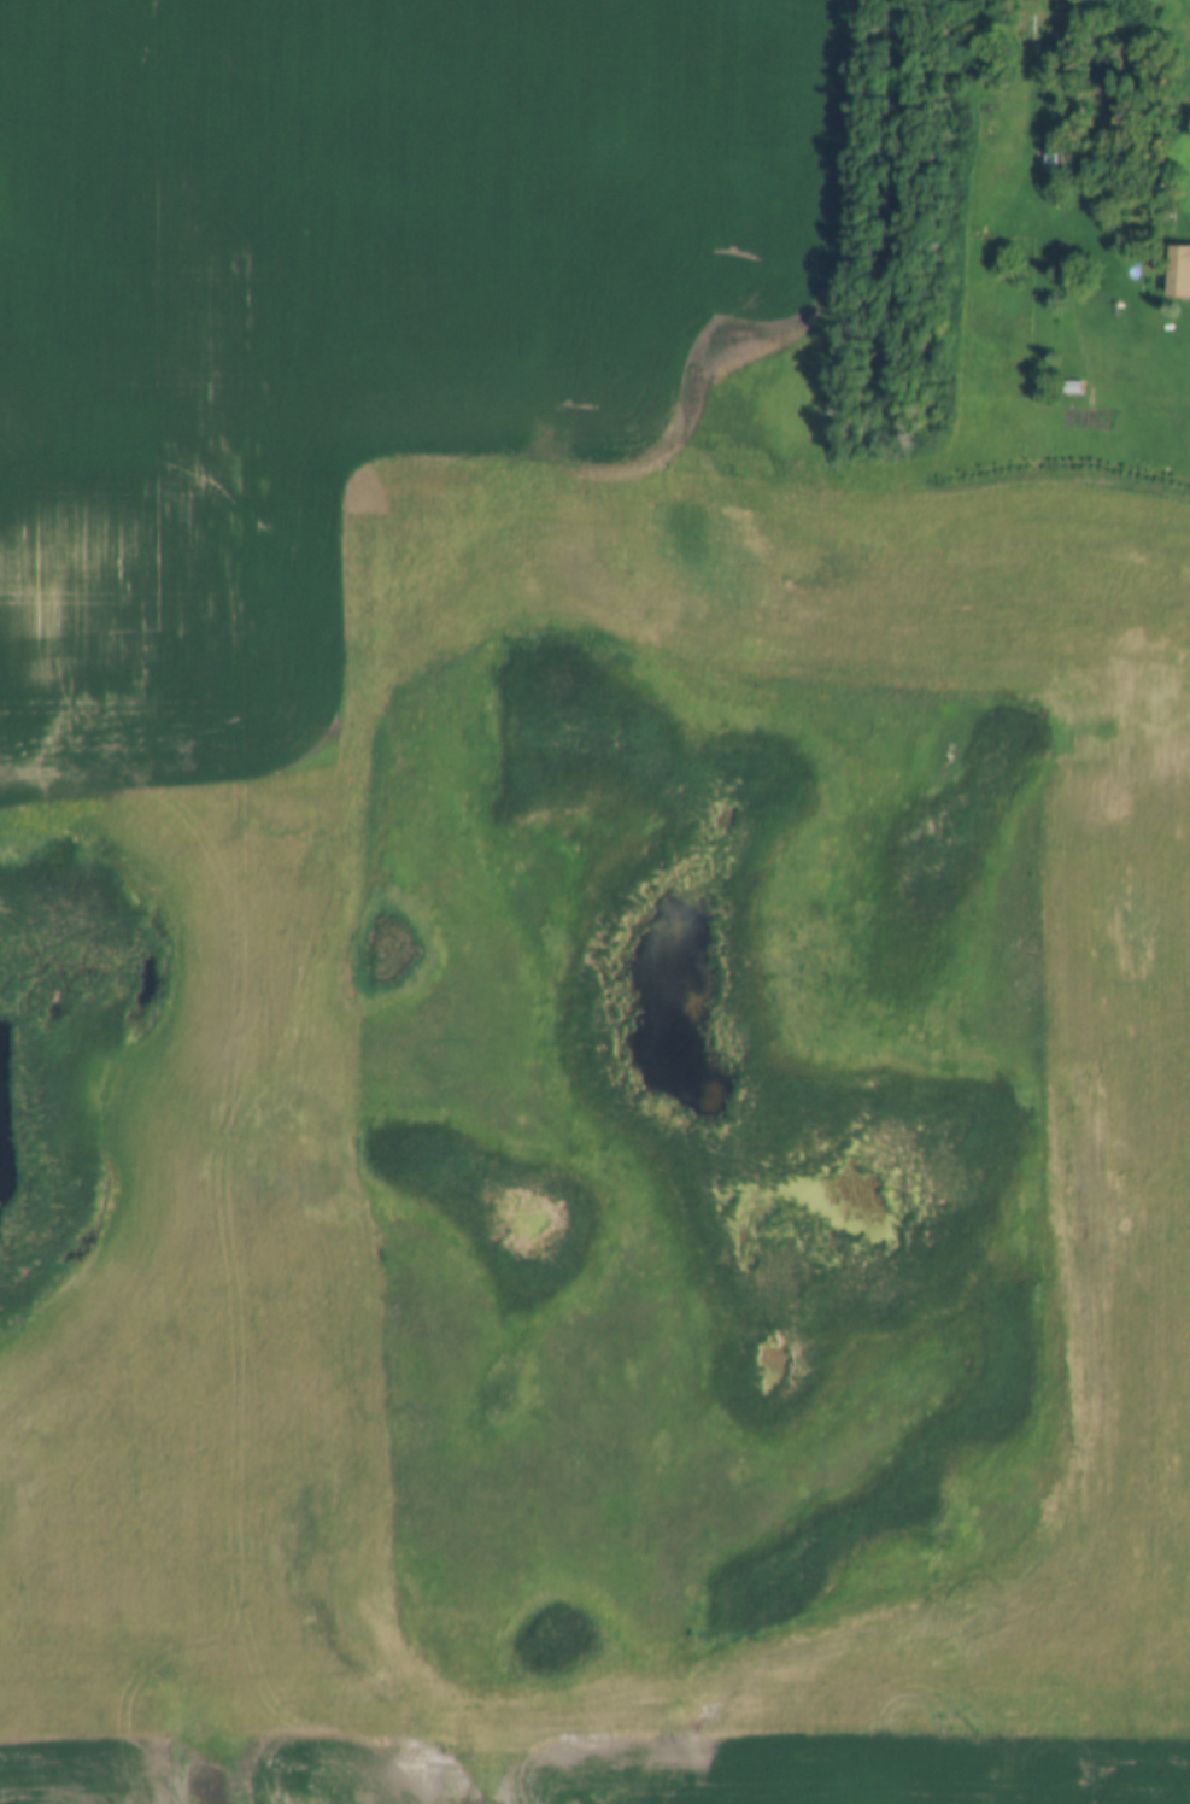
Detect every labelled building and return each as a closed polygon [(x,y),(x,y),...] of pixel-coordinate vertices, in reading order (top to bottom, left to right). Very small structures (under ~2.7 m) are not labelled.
[(1171,248),(1170,299),(1189,300),(1189,248),(1171,248)]
